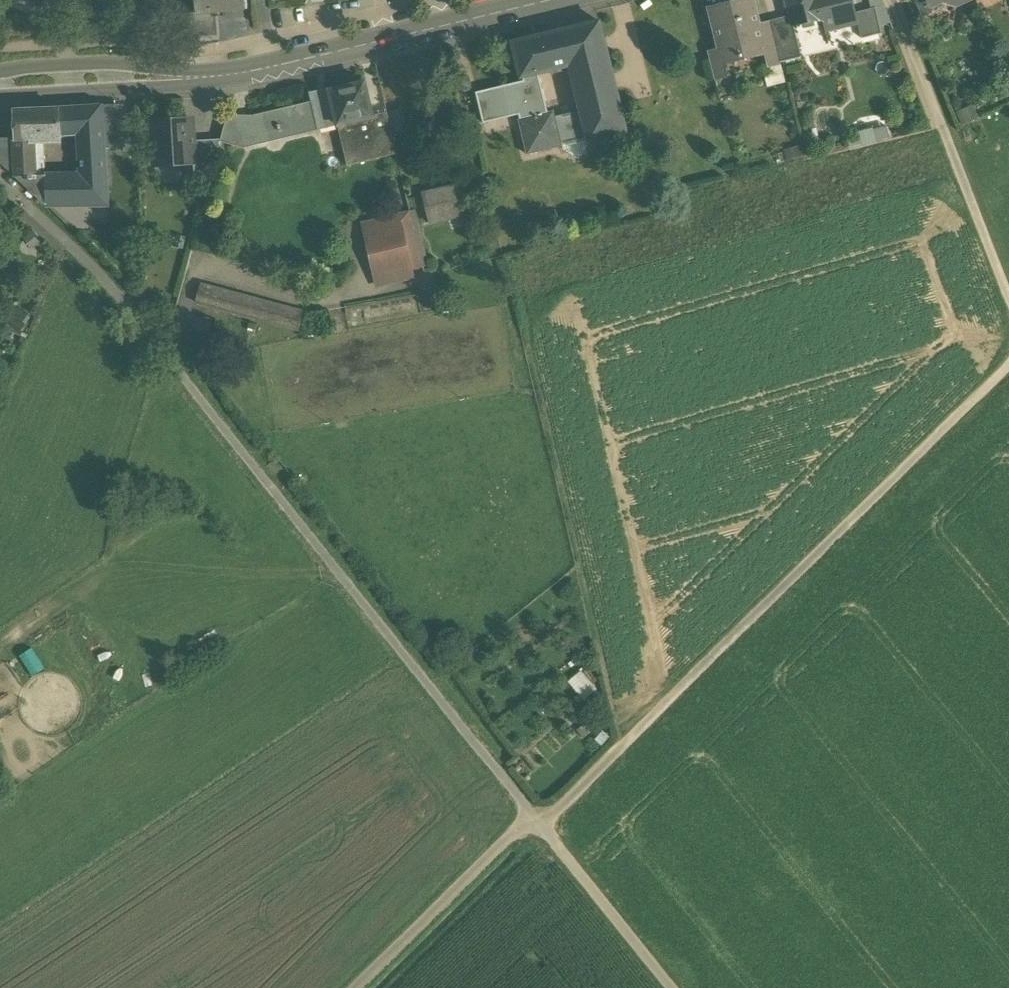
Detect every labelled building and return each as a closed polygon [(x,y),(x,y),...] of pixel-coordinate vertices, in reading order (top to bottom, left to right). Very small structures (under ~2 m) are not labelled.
[(196,13),(196,14),(216,12),(246,10),(245,0),(195,0),(196,13)] [(710,9),(720,51),(722,63),(724,63),(763,54),(765,54),(762,40),(758,24),(753,0),(750,0),(710,9)] [(790,16),(793,27),(794,27),(823,20),(824,19),(819,0),(786,0),(790,16)] [(824,19),(823,20),(825,32),(858,24),(856,13),(853,0),(819,0),(824,19)] [(922,18),(931,14),(929,12),(931,6),(929,0),(914,0),(922,18)] [(875,8),(856,13),(858,24),(862,39),(881,34),(875,8)] [(216,12),(196,14),(196,13),(190,13),(192,39),(219,36),(216,12)] [(790,16),(770,21),(774,37),(780,63),(801,57),(794,27),(793,27),(790,16)] [(600,21),(561,31),(570,66),(573,81),(612,72),(600,21)] [(770,21),(758,24),(762,40),(774,37),(770,21)] [(570,66),(561,31),(543,35),(552,70),(570,66)] [(543,35),(512,42),(521,78),(523,77),(538,73),(552,70),(543,35)] [(774,37),(762,40),(765,54),(763,54),(766,66),(780,63),(774,37)] [(720,51),(708,54),(714,80),(727,76),(724,63),(722,63),(720,51)] [(612,72),(573,81),(578,102),(579,102),(579,104),(617,95),(612,72)] [(524,81),(476,93),(483,123),(520,114),(521,119),(548,112),(538,73),(523,77),(524,81)] [(371,115),(366,94),(368,89),(367,84),(361,80),(354,82),(353,84),(342,87),(342,86),(334,88),(310,94),(311,101),(253,114),(243,147),(337,125),(346,164),(396,153),(392,134),(387,113),(387,112),(371,115)] [(617,95),(579,104),(581,111),(588,139),(589,142),(627,133),(617,95)] [(78,138),(81,176),(41,177),(41,183),(45,182),(46,206),(107,205),(105,176),(104,149),(124,147),(121,105),(101,106),(77,107),(59,108),(61,139),(78,138)] [(59,108),(13,111),(15,138),(15,141),(29,140),(61,139),(59,108)] [(397,110),(387,113),(392,134),(402,132),(397,110)] [(521,119),(519,119),(527,155),(563,146),(562,145),(588,139),(581,111),(555,117),(553,111),(548,112),(521,119)] [(854,118),(856,129),(885,123),(883,112),(854,118)] [(253,114),(227,116),(221,140),(220,142),(243,147),(253,114)] [(192,119),(184,120),(193,128),(192,119)] [(184,120),(152,122),(155,166),(194,163),(195,163),(194,141),(193,128),(184,120)] [(859,129),(862,144),(889,138),(886,124),(859,129)] [(0,139),(0,163),(17,178),(15,141),(15,138),(0,139)] [(29,140),(15,141),(17,178),(31,178),(29,140)] [(221,140),(194,141),(195,163),(194,163),(195,177),(211,176),(220,142),(221,140)] [(457,186),(423,193),(430,224),(449,220),(448,215),(463,211),(457,186)] [(422,265),(410,212),(398,215),(409,262),(411,268),(422,265)] [(398,215),(365,222),(377,270),(409,262),(398,215)] [(409,262),(377,270),(380,286),(413,278),(411,268),(409,262)] [(303,311),(200,284),(195,303),(297,330),(303,311)]
